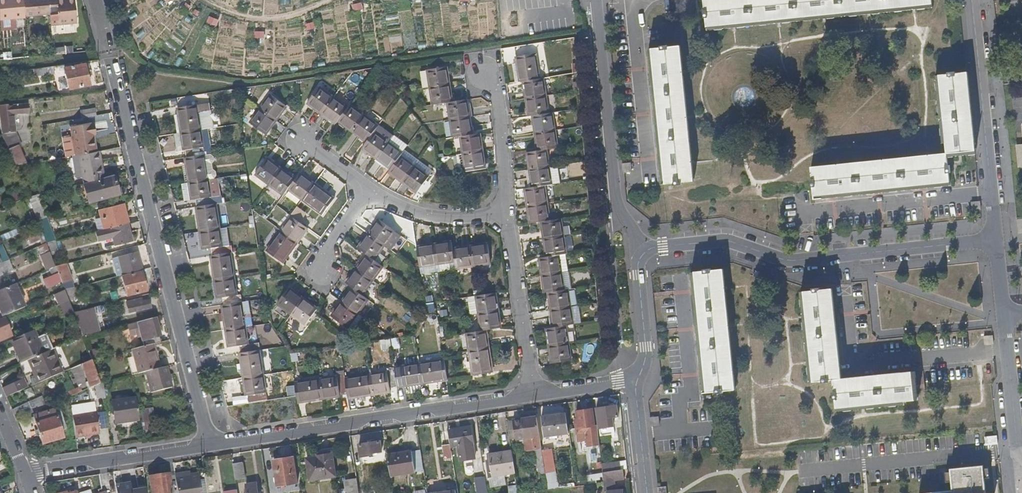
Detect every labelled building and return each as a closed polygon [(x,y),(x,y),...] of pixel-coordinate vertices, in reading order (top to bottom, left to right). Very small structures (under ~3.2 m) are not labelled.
[(19,0),(0,0),(0,19),(21,18),(19,0)] [(48,3),(48,0),(23,0),(24,17),(49,15),(48,3)] [(48,3),(49,15),(50,23),(50,25),(76,23),(74,0),(48,0),(48,3)] [(704,9),(702,10),(703,17),(705,17),(706,27),(734,24),(779,20),(823,15),(868,11),(914,6),(931,5),(931,0),(703,0),(704,9)] [(659,47),(647,48),(662,184),(674,183),(674,185),(682,184),(681,182),(694,181),(692,163),(687,118),(682,72),(679,45),(667,47),(667,45),(659,45),(659,47)] [(536,79),(532,54),(513,56),(515,66),(517,82),(521,81),(536,79)] [(88,63),(65,69),(69,89),(89,85),(87,72),(90,72),(88,63)] [(449,82),(447,65),(421,69),(423,86),(431,85),(449,82)] [(951,74),(942,75),(948,141),(949,153),(926,156),(839,164),(813,167),(814,180),(813,180),(813,187),(814,187),(816,200),(953,186),(952,173),(954,173),(953,165),(951,166),(950,157),(978,154),(970,72),(967,72),(959,73),(959,71),(951,72),(951,74)] [(948,141),(942,75),(939,75),(944,142),(948,141)] [(543,96),(540,78),(536,79),(521,81),(523,99),(542,96),(543,96)] [(452,99),(449,82),(431,85),(431,86),(433,102),(448,100),(452,99)] [(319,115),(331,99),(316,89),(305,105),(319,115)] [(274,123),(285,108),(269,96),(258,111),(274,123)] [(545,113),(543,96),(542,96),(523,99),(526,116),(530,115),(545,113)] [(470,114),(467,97),(452,99),(448,100),(451,117),(461,116),(470,114)] [(339,118),(345,110),(331,99),(319,115),(333,126),(336,123),(339,118)] [(29,114),(28,105),(9,107),(8,105),(0,107),(0,115),(2,135),(1,135),(7,147),(15,167),(26,165),(19,149),(21,148),(20,145),(14,147),(8,134),(15,133),(14,116),(29,114)] [(198,131),(193,106),(174,109),(178,134),(198,131)] [(350,134),(362,117),(348,107),(345,110),(339,118),(336,123),(350,134)] [(263,137),(274,123),(258,111),(247,126),(263,137)] [(551,129),(549,112),(545,113),(530,115),(532,133),(541,131),(551,129)] [(472,132),(470,114),(461,116),(451,117),(453,135),(460,134),(472,132)] [(372,134),(376,128),(362,117),(350,134),(364,144),(372,134)] [(97,152),(94,134),(96,134),(94,123),(71,127),(75,156),(78,155),(97,152)] [(554,147),(551,129),(541,131),(532,133),(535,150),(543,149),(554,147)] [(202,156),(198,131),(178,134),(182,159),(202,156)] [(483,148),(480,131),(472,132),(460,134),(464,152),(483,148)] [(374,161),(385,145),(372,134),(364,144),(360,150),(374,161)] [(397,158),(399,155),(385,145),(374,161),(388,171),(397,158)] [(486,168),(483,148),(464,152),(467,171),(486,168)] [(546,166),(543,149),(535,150),(524,152),(527,169),(540,167),(546,166)] [(102,174),(99,162),(100,162),(98,151),(97,152),(78,155),(82,179),(102,174)] [(206,181),(202,156),(182,159),(186,183),(206,181)] [(400,184),(412,168),(397,158),(388,171),(386,174),(400,184)] [(267,187),(278,172),(278,171),(264,160),(253,176),(267,187)] [(630,162),(622,163),(623,171),(631,171),(630,162)] [(557,183),(554,165),(540,167),(527,169),(529,187),(541,185),(557,183)] [(415,195),(426,179),(412,168),(400,184),(415,195)] [(292,181),(278,171),(278,172),(267,187),(281,197),(285,191),(292,181)] [(119,194),(114,175),(105,177),(102,178),(85,182),(90,202),(119,194)] [(300,202),(311,185),(297,175),(292,181),(285,191),(300,202)] [(208,196),(206,181),(186,183),(189,201),(192,201),(209,198),(208,196)] [(320,216),(331,201),(311,185),(300,202),(320,216)] [(544,202),(541,185),(529,187),(523,188),(525,205),(539,203),(544,202)] [(30,198),(36,221),(45,218),(38,196),(30,198)] [(213,205),(212,196),(208,196),(209,198),(192,201),(193,208),(213,205)] [(547,220),(544,202),(539,203),(525,205),(528,223),(539,221),(547,220)] [(983,202),(974,203),(975,211),(984,211),(983,202)] [(127,223),(122,205),(100,210),(101,217),(95,219),(97,230),(110,227),(127,223)] [(217,230),(213,205),(193,208),(197,233),(217,230)] [(561,236),(558,218),(547,220),(539,221),(542,239),(561,236)] [(295,245),(305,231),(289,219),(279,234),(295,245)] [(383,247),(393,232),(377,220),(367,235),(383,247)] [(131,241),(127,223),(110,227),(115,246),(131,241)] [(219,247),(217,230),(197,233),(200,250),(207,249),(219,247)] [(280,266),(295,245),(279,234),(264,254),(280,266)] [(372,260),(383,247),(367,235),(356,249),(365,256),(372,260)] [(564,253),(561,236),(542,239),(544,256),(556,254),(564,253)] [(451,250),(450,242),(432,246),(435,265),(453,262),(451,250)] [(489,264),(486,244),(468,247),(471,266),(489,264)] [(228,254),(226,246),(219,247),(207,249),(208,257),(228,254)] [(435,265),(432,246),(415,248),(418,268),(435,265)] [(471,266),(468,247),(451,250),(453,262),(454,269),(471,266)] [(141,271),(137,253),(119,257),(123,275),(141,271)] [(232,279),(228,254),(208,257),(212,282),(232,279)] [(559,272),(556,254),(544,256),(537,257),(540,275),(559,272)] [(371,282),(381,268),(372,260),(365,256),(355,270),(371,282)] [(55,266),(51,257),(46,259),(50,269),(55,266)] [(71,279),(65,264),(55,266),(58,273),(62,283),(71,279)] [(703,271),(691,272),(703,394),(715,392),(716,394),(723,393),(723,391),(735,390),(723,269),(711,270),(711,268),(703,269),(703,271)] [(360,296),(371,282),(355,270),(344,284),(351,289),(360,296)] [(142,272),(122,277),(127,297),(147,292),(142,272)] [(562,290),(559,272),(540,275),(543,293),(546,292),(562,290)] [(44,280),(47,289),(60,283),(57,275),(44,280)] [(235,296),(232,279),(212,282),(215,299),(218,299),(220,306),(224,305),(239,303),(238,295),(235,296)] [(14,285),(0,291),(0,313),(2,318),(24,309),(14,285)] [(917,371),(841,378),(833,289),(821,289),(821,287),(813,288),(813,290),(801,291),(810,382),(823,381),(823,383),(831,382),(830,381),(835,381),(836,390),(834,390),(835,399),(837,399),(837,408),(903,401),(920,399),(917,371)] [(355,315),(366,301),(360,296),(351,289),(340,304),(355,315)] [(568,306),(566,289),(562,290),(546,292),(549,309),(568,306)] [(290,316),(302,299),(289,290),(277,305),(290,316)] [(64,291),(54,295),(63,317),(73,314),(64,291)] [(496,311),(493,293),(474,296),(477,313),(496,311)] [(305,326),(313,315),(316,310),(302,299),(290,316),(285,323),(301,335),(307,327),(305,326)] [(127,306),(129,314),(151,308),(149,300),(127,306)] [(243,328),(239,303),(224,305),(220,306),(224,331),(243,328)] [(345,329),(355,315),(340,304),(330,318),(345,329)] [(571,324),(568,306),(549,309),(552,327),(564,325),(571,324)] [(75,313),(81,337),(100,332),(98,322),(104,321),(100,307),(75,313)] [(499,328),(496,311),(477,313),(479,332),(484,331),(499,328)] [(2,318),(0,319),(0,341),(1,343),(11,338),(2,318)] [(160,343),(154,319),(129,326),(131,337),(136,336),(137,339),(142,338),(144,347),(153,345),(160,343)] [(566,342),(564,325),(552,327),(544,328),(547,346),(566,342)] [(245,344),(243,328),(224,331),(226,348),(236,346),(245,345),(245,344)] [(487,349),(484,331),(479,332),(465,334),(468,352),(487,349)] [(56,349),(49,334),(37,339),(33,332),(12,342),(22,364),(28,361),(52,350),(56,349)] [(995,336),(986,337),(987,346),(996,345),(995,336)] [(257,351),(255,342),(245,344),(245,345),(236,346),(237,355),(256,352),(257,351)] [(569,360),(566,342),(547,346),(550,363),(569,360)] [(160,369),(153,345),(144,347),(132,350),(138,375),(145,373),(160,369)] [(491,373),(487,349),(468,352),(471,376),(491,373)] [(63,374),(52,350),(28,361),(35,376),(32,378),(35,386),(63,374)] [(98,359),(96,350),(89,352),(92,360),(98,359)] [(260,377),(256,352),(237,355),(241,380),(260,377)] [(102,384),(92,360),(81,365),(90,385),(85,388),(84,387),(68,394),(70,398),(94,387),(96,386),(102,384)] [(444,380),(441,360),(417,364),(418,372),(420,384),(444,380)] [(420,384),(418,372),(417,364),(400,367),(402,386),(420,384)] [(395,388),(391,367),(383,369),(384,373),(387,389),(395,388)] [(402,386),(400,367),(391,367),(395,388),(402,386)] [(172,388),(166,368),(160,369),(145,373),(150,394),(172,388)] [(387,389),(384,373),(367,376),(370,395),(387,392),(387,389)] [(342,379),(342,376),(317,379),(320,399),(345,395),(342,379)] [(370,395),(367,376),(342,379),(345,395),(345,399),(370,395)] [(263,394),(260,377),(241,380),(244,396),(263,394)] [(5,400),(29,389),(24,379),(1,389),(5,400)] [(320,399),(317,379),(292,383),(295,403),(320,399)] [(105,398),(104,383),(102,384),(96,386),(97,398),(105,398)] [(265,401),(263,394),(244,396),(245,404),(265,401)] [(15,422),(47,408),(42,398),(11,412),(15,422)] [(140,421),(138,410),(136,399),(114,402),(118,423),(140,421)] [(838,411),(903,404),(903,401),(837,408),(838,411)] [(615,405),(597,408),(599,427),(608,426),(607,421),(611,421),(610,417),(616,417),(615,405)] [(599,445),(598,433),(597,425),(595,426),(593,409),(576,412),(578,422),(575,422),(577,442),(587,440),(588,447),(599,445)] [(54,411),(34,417),(42,445),(62,439),(54,411)] [(549,416),(540,418),(543,438),(549,438),(556,437),(567,435),(564,414),(560,415),(549,416)] [(99,429),(106,429),(106,416),(98,417),(99,429)] [(540,448),(535,418),(512,421),(515,439),(533,436),(535,448),(540,448)] [(659,418),(650,419),(651,427),(660,427),(659,418)] [(98,435),(97,421),(74,424),(75,438),(98,435)] [(515,439),(512,421),(506,422),(509,440),(515,439)] [(448,430),(450,446),(457,446),(459,461),(474,459),(472,443),(469,427),(459,428),(457,429),(448,430)] [(450,451),(447,431),(436,433),(439,453),(450,451)] [(381,452),(379,441),(358,445),(360,457),(372,456),(372,453),(381,452)] [(544,472),(554,471),(550,448),(540,450),(544,472)] [(308,459),(311,480),(336,476),(333,451),(317,453),(318,457),(308,459)] [(414,473),(411,452),(387,456),(390,473),(391,477),(414,473)] [(514,473),(510,453),(510,452),(488,455),(491,476),(514,473)] [(293,457),(273,460),(277,488),(297,485),(293,457)] [(244,478),(241,463),(232,464),(232,469),(234,480),(244,478)] [(984,478),(983,468),(983,466),(950,469),(950,472),(951,482),(952,491),(929,492),(986,492),(984,478)] [(621,470),(613,471),(602,472),(603,484),(604,492),(625,492),(625,491),(614,492),(612,480),(622,479),(621,470)] [(544,472),(547,491),(557,489),(554,471),(544,472)] [(149,477),(151,492),(170,492),(167,474),(149,477)] [(197,475),(188,477),(174,479),(175,489),(176,492),(200,492),(197,475)] [(473,479),(476,492),(486,492),(484,477),(473,479)] [(337,481),(338,492),(349,492),(347,479),(337,481)] [(256,483),(245,484),(247,492),(258,492),(256,483)]
